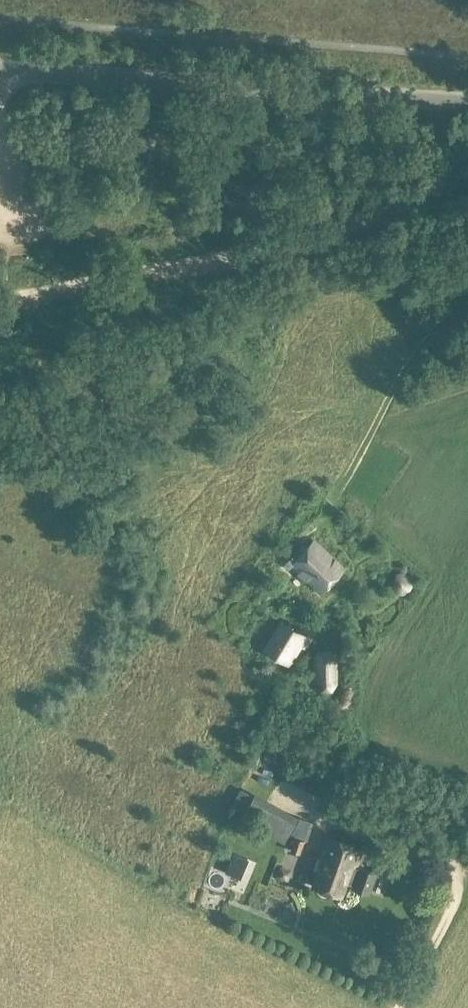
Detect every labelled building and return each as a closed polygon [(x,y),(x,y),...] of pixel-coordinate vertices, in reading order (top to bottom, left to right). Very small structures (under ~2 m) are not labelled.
[(322,594),(344,570),(314,542),(292,566),(322,594)] [(400,596),(413,584),(400,571),(387,583),(400,596)] [(282,622),(265,649),(288,665),(299,646),(307,650),(313,640),(282,622)] [(320,650),(315,658),(315,684),(321,693),(333,692),(339,684),(338,657),(332,649),(320,650)] [(320,857),(324,858),(314,886),(343,896),(353,869),(357,870),(364,850),(327,837),(320,857)] [(302,856),(306,841),(297,838),(292,852),(302,856)]
